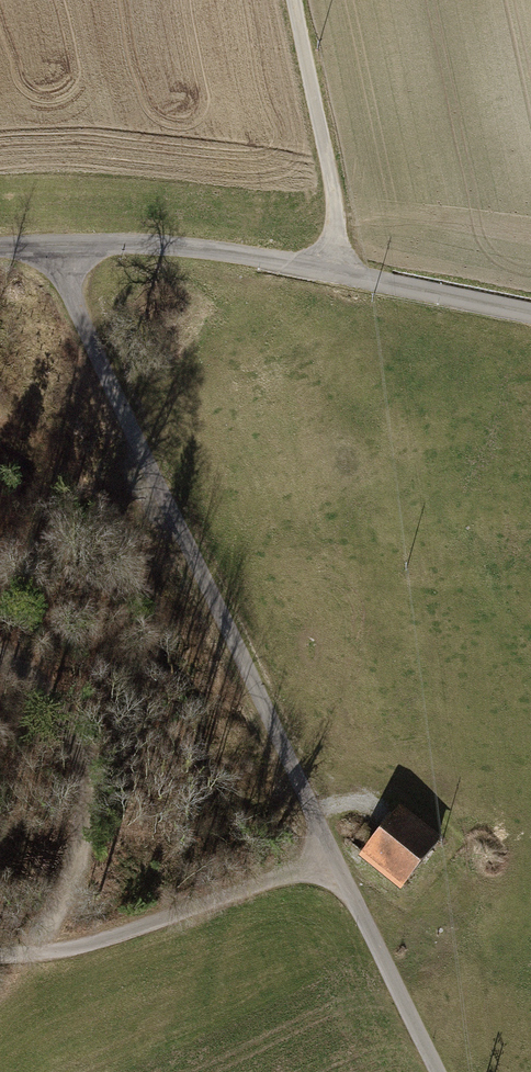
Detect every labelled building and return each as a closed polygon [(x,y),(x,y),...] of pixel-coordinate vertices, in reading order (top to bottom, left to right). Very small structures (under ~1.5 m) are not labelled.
[(370,851),(406,878),(441,833),(405,806),(370,851)]
